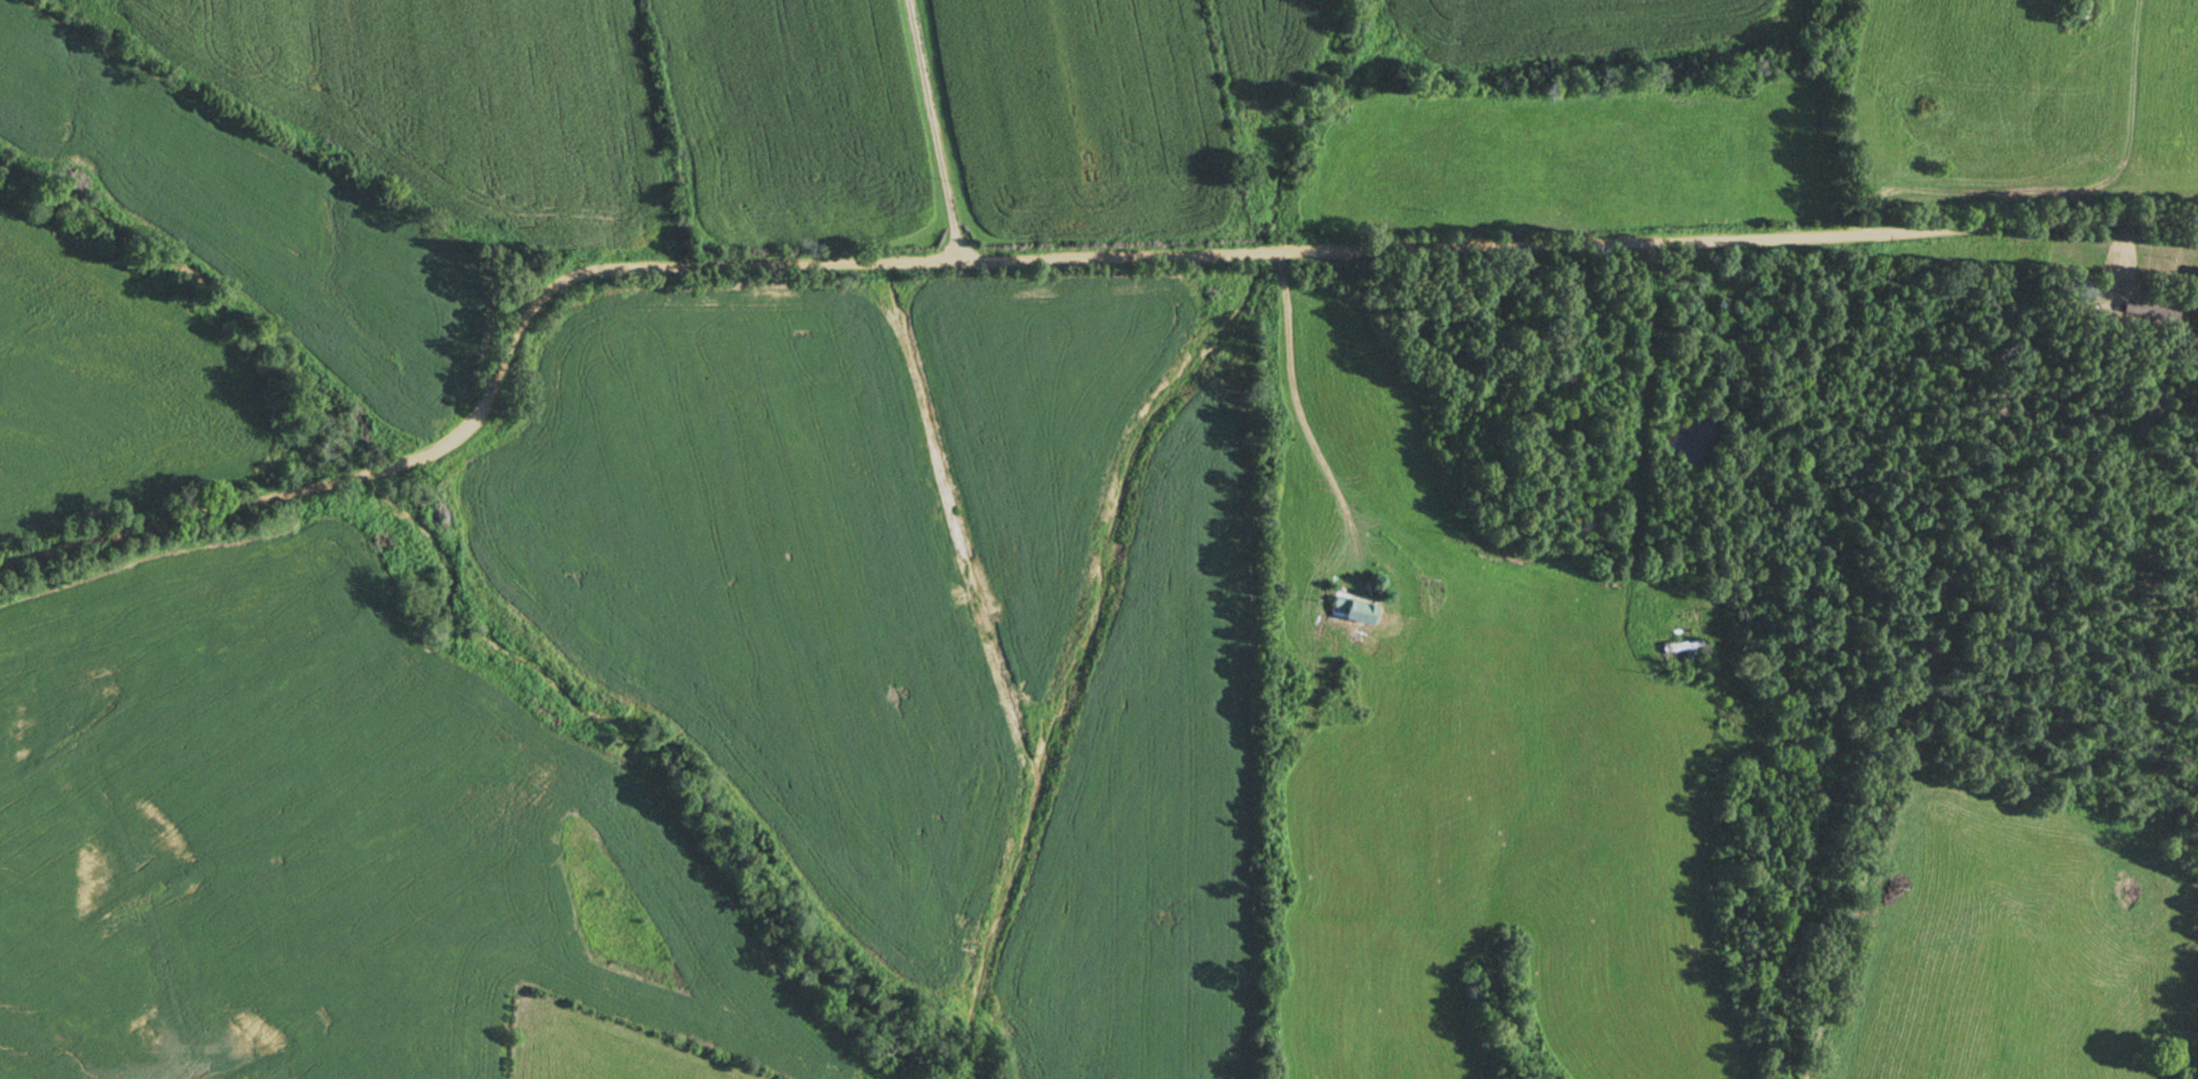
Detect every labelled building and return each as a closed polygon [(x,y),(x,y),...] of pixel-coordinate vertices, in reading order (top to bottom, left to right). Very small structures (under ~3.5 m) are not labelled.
[(2123,300),(2119,323),(2174,333),(2178,309),(2123,300)] [(1357,602),(1344,600),(1341,615),(1354,618),(1357,602)]
